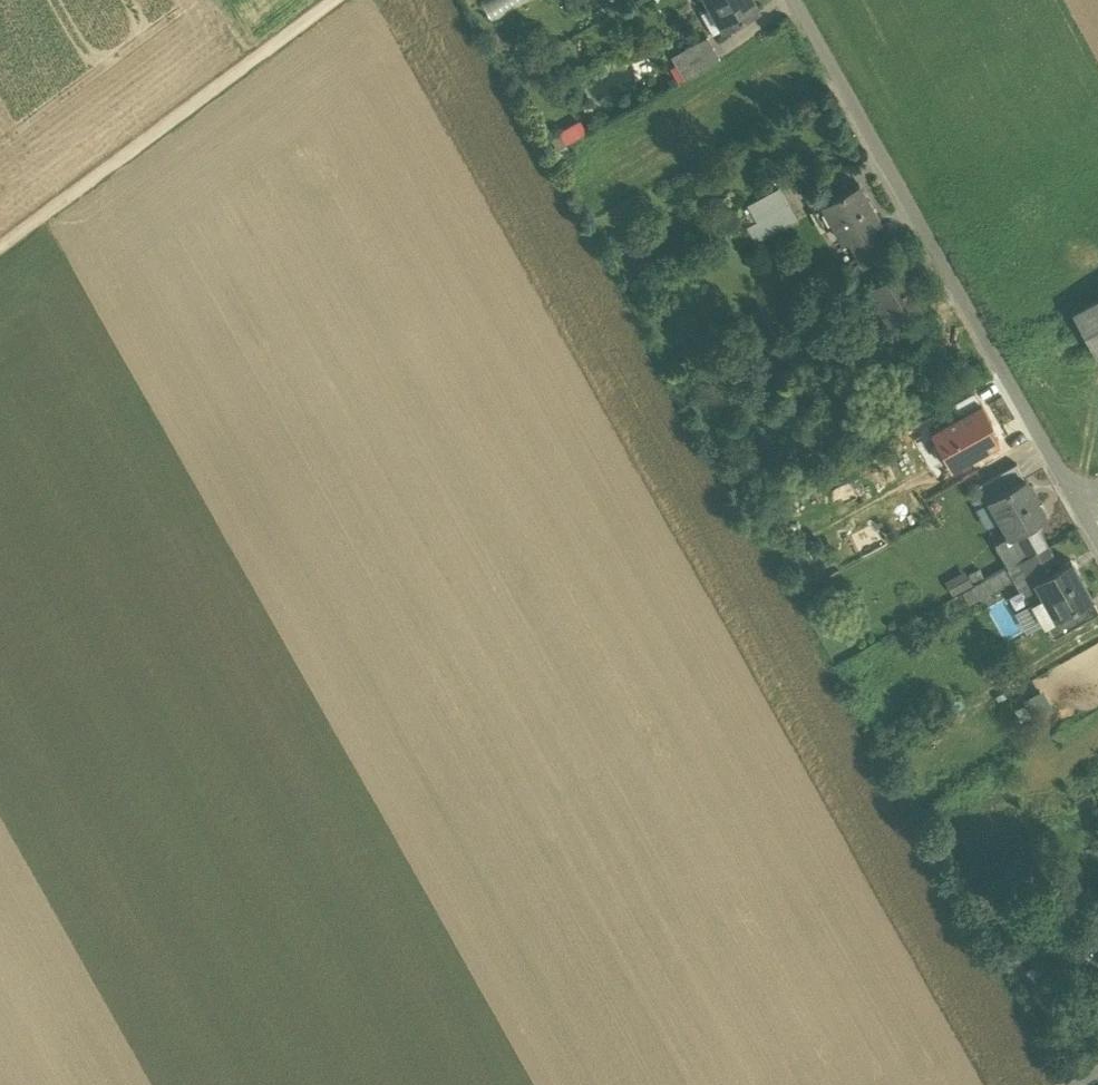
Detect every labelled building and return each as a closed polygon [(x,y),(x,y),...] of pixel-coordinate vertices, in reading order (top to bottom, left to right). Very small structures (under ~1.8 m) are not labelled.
[(489,18),(527,0),(480,0),(489,18)] [(710,6),(710,7),(713,5),(725,26),(758,7),(754,0),(707,0),(710,6)] [(725,26),(713,5),(710,7),(710,6),(701,11),(713,32),(725,26)] [(706,35),(672,55),(685,78),(719,58),(706,35)] [(577,118),(556,128),(562,139),(583,129),(577,118)] [(860,183),(826,202),(837,222),(834,223),(844,240),(868,227),(881,219),(880,218),(879,219),(860,186),(862,185),(860,183)] [(780,187),(749,205),(757,219),(788,202),(780,187)] [(788,202),(757,219),(758,221),(765,234),(766,235),(797,217),(788,202)] [(758,221),(747,227),(755,240),(765,234),(758,221)] [(881,249),(868,227),(849,238),(861,260),(881,249)] [(881,249),(861,260),(874,281),(893,270),(881,249)] [(874,281),(868,284),(877,300),(878,301),(880,300),(892,320),(927,300),(926,299),(925,300),(905,265),(906,264),(905,263),(893,270),(874,281)] [(846,269),(822,282),(827,292),(851,278),(846,269)] [(1072,312),(1093,351),(1097,348),(1097,298),(1072,312)] [(880,300),(878,301),(877,300),(869,305),(881,326),(892,320),(880,300)] [(946,421),(930,430),(951,469),(998,443),(988,423),(991,421),(981,402),(961,413),(946,421)] [(939,410),(946,421),(961,413),(954,402),(939,410)] [(1019,461),(981,483),(982,485),(983,484),(991,497),(1026,477),(1018,464),(1020,463),(1019,461)] [(991,497),(989,498),(990,500),(994,498),(1004,517),(1001,518),(1010,534),(1011,535),(1035,521),(1048,513),(1048,512),(1046,513),(1026,479),(1028,478),(1027,476),(1026,477),(991,497)] [(1035,521),(1011,535),(1010,534),(996,542),(1008,565),(1047,542),(1035,521)] [(1047,542),(1008,565),(1015,576),(1022,588),(1025,586),(1024,585),(1060,564),(1047,542)] [(1060,564),(1024,585),(1025,586),(1044,622),(1091,596),(1092,596),(1091,594),(1090,595),(1071,561),(1071,560),(1071,559),(1060,564)] [(1008,565),(972,585),(978,597),(1015,576),(1008,565)] [(1044,622),(1053,637),(1097,612),(1097,609),(1091,596),(1044,622)] [(1034,718),(1053,708),(1043,689),(1024,699),(1034,718)]
